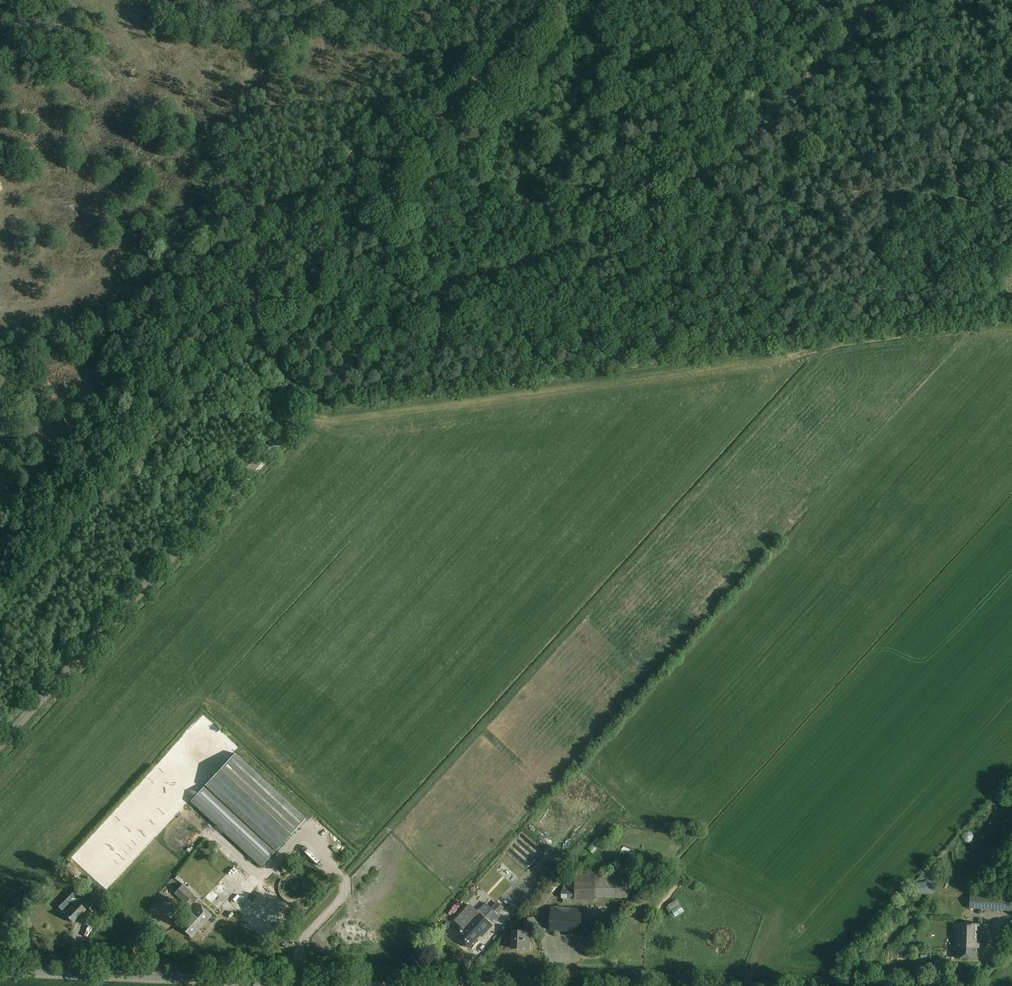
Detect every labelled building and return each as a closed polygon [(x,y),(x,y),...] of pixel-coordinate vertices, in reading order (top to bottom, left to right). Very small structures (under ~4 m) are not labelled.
[(164,757),(174,767),(180,762),(175,758),(177,756),(171,749),(164,757)] [(261,868),(306,819),(235,754),(190,802),(261,868)] [(587,854),(593,859),(601,849),(595,844),(587,854)] [(183,885),(186,882),(179,875),(176,878),(183,885)] [(87,877),(82,883),(88,888),(93,883),(87,877)] [(186,904),(194,895),(184,885),(175,894),(186,904)] [(575,886),(575,897),(622,897),(622,886),(575,886)] [(98,889),(85,903),(94,912),(107,899),(98,889)] [(563,889),(562,898),(575,898),(575,890),(563,889)] [(991,893),(982,893),(983,891),(971,890),(970,909),(1010,911),(1011,898),(991,897),(991,893)] [(628,903),(628,896),(596,897),(597,905),(628,903)] [(206,904),(220,916),(226,910),(212,897),(206,904)] [(575,899),(576,908),(596,907),(595,898),(575,899)] [(74,923),(86,910),(76,901),(64,914),(74,923)] [(505,908),(498,901),(492,908),(486,903),(479,911),(464,928),(462,925),(454,933),(459,937),(458,938),(470,949),(482,936),(484,937),(494,925),(502,917),(499,914),(505,908)] [(673,919),(684,913),(677,901),(666,907),(673,919)] [(192,937),(211,915),(199,904),(190,913),(192,914),(180,926),(192,937)] [(581,931),(582,908),(552,907),(551,930),(581,931)] [(530,948),(533,918),(525,918),(524,931),(514,930),(512,948),(524,949),(524,948),(530,948)] [(980,947),(981,924),(955,923),(954,949),(957,950),(957,957),(977,958),(977,947),(980,947)]
